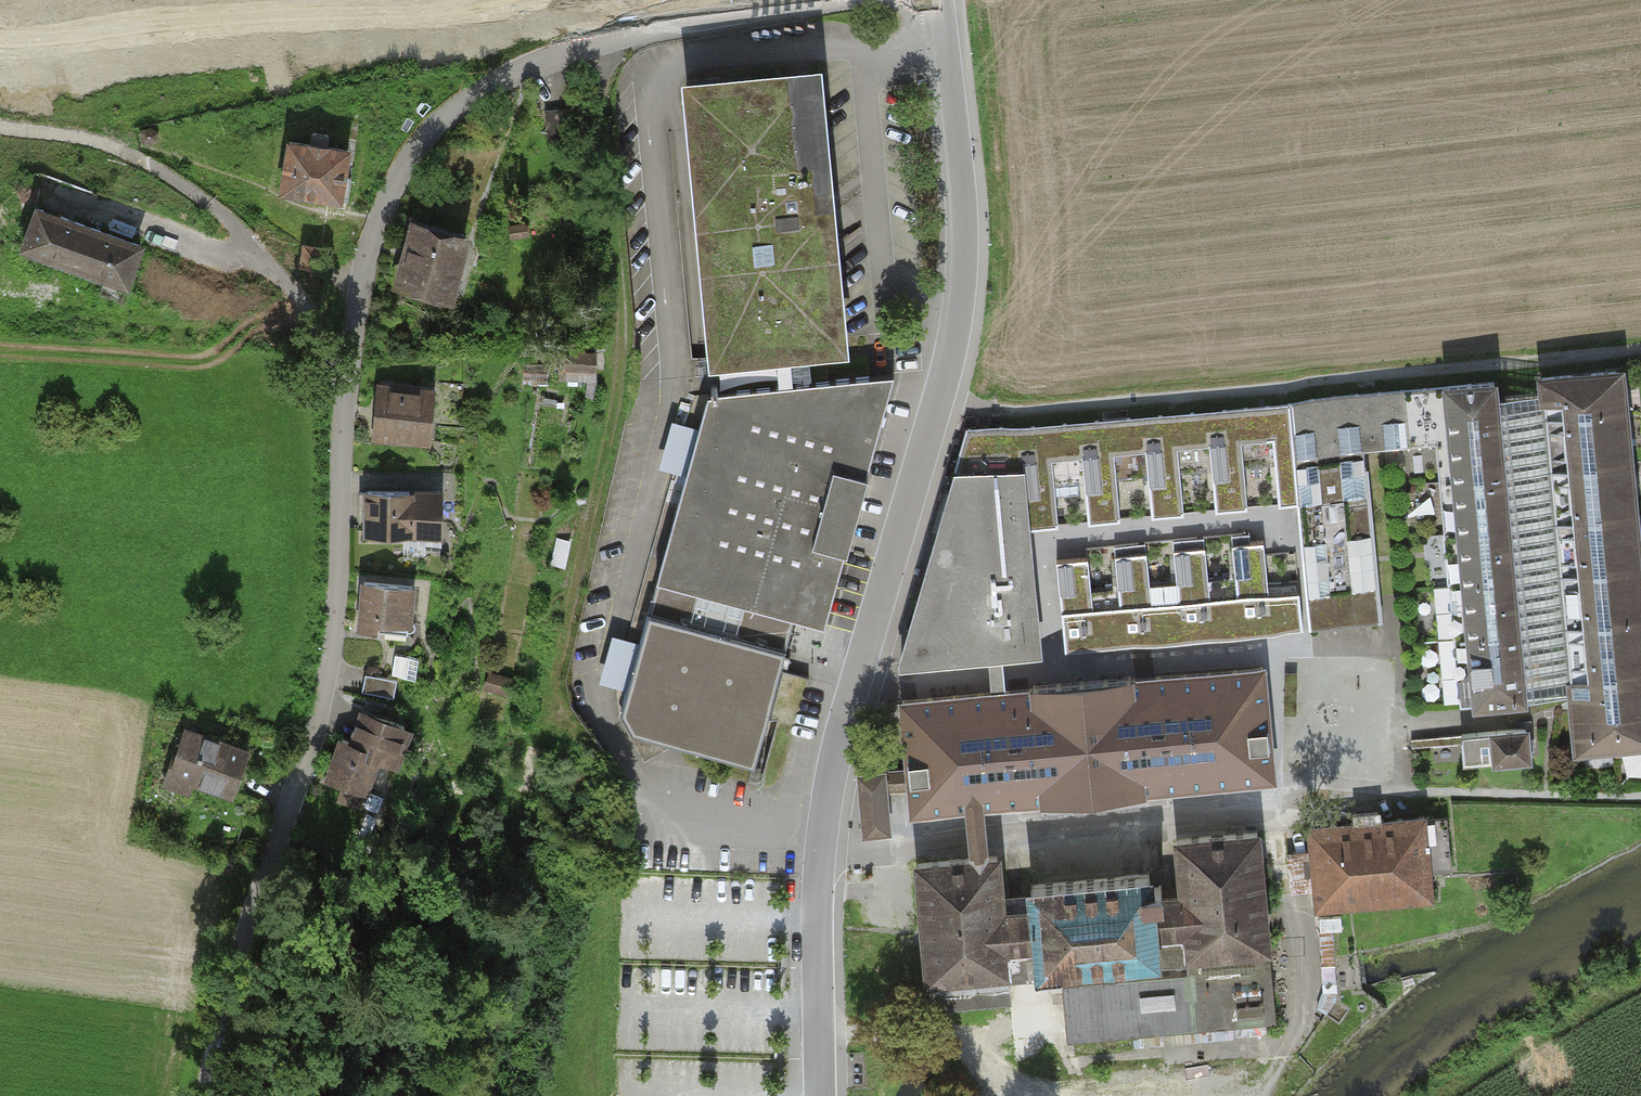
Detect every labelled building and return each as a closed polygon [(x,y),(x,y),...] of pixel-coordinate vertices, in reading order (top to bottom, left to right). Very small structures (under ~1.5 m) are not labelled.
[(714,363),(848,350),(833,197),(820,68),(686,81),(714,363)] [(573,105),(544,110),(549,140),(578,135),(573,105)] [(349,146),(285,137),(277,193),(342,202),(349,146)] [(38,205),(21,249),(123,288),(141,244),(38,205)] [(460,237),(414,226),(400,280),(447,292),(460,237)] [(327,249),(305,246),(302,267),(324,270),(327,249)] [(599,381),(599,339),(559,339),(559,348),(526,348),(525,380),(599,381)] [(1577,751),(1617,747),(1640,745),(1640,585),(1621,371),(1542,378),(1544,391),(1572,696),(1577,751)] [(793,619),(823,627),(852,524),(880,422),(893,376),(706,394),(620,706),(633,730),(753,763),(793,619)] [(1432,388),(1437,443),(1462,706),(1496,703),(1522,700),(1494,395),(1493,382),(1432,388)] [(434,389),(383,386),(382,418),(381,437),(432,440),(434,389)] [(1432,388),(1290,401),(1295,456),(1299,499),(1300,533),(1308,627),(1382,620),(1365,461),(1364,449),(1437,443),(1432,388)] [(1544,391),(1494,395),(1522,700),(1524,712),(1572,696),(1544,391)] [(1295,456),(1290,401),(1016,427),(1024,511),(1025,524),(1057,521),(1053,482),(1061,481),(1087,479),(1091,518),(1121,515),(1117,476),(1123,475),(1147,473),(1150,513),(1185,509),(1181,469),(1189,469),(1212,467),(1216,507),(1245,504),(1241,463),(1250,463),(1275,460),(1279,501),(1288,500),(1299,499),(1295,456)] [(901,652),(897,666),(987,658),(1001,657),(1021,655),(1042,654),(1025,524),(1024,511),(1016,427),(968,430),(940,517),(901,652)] [(368,492),(368,534),(439,534),(439,492),(368,492)] [(1232,539),(1234,571),(1224,572),(1208,574),(1205,541),(1171,544),(1174,580),(1166,580),(1148,582),(1145,546),(1115,548),(1118,581),(1106,582),(1091,583),(1088,550),(1059,553),(1068,649),(1303,628),(1299,576),(1282,578),(1268,579),(1264,536),(1232,539)] [(411,634),(414,584),(357,581),(354,630),(411,634)] [(396,642),(394,665),(417,667),(419,644),(396,642)] [(1001,657),(987,658),(988,675),(990,691),(1004,689),(1003,673),(1001,657)] [(1275,782),(1265,666),(1004,689),(990,691),(966,693),(900,699),(898,699),(904,771),(906,788),(908,814),(964,809),(984,807),(1031,802),(1157,792),(1275,782)] [(397,682),(365,676),(361,693),(393,699),(397,682)] [(365,791),(379,751),(393,756),(404,726),(361,712),(351,741),(341,737),(327,778),(365,791)] [(1463,761),(1533,755),(1530,726),(1461,732),(1463,761)] [(170,781),(234,799),(248,751),(184,732),(170,781)] [(906,788),(904,771),(855,775),(860,838),(891,836),(886,789),(906,788)] [(984,807),(964,809),(967,839),(969,858),(988,856),(987,837),(984,807)] [(1312,895),(1314,911),(1435,900),(1427,817),(1366,822),(1307,828),(1309,855),(1312,895)] [(1149,873),(1031,884),(1033,907),(1019,908),(1002,910),(997,855),(988,856),(969,858),(917,862),(932,1004),(1010,996),(1007,970),(1073,964),(1074,974),(1102,971),(1133,968),(1189,963),(1188,954),(1268,947),(1257,832),(1177,839),(1182,894),(1172,894),(1162,895),(1161,885),(1150,886),(1149,873)] [(1290,897),(1312,895),(1309,855),(1286,857),(1290,897)] [(1274,1018),(1268,947),(1188,954),(1189,963),(1133,968),(1102,971),(1074,974),(1064,975),(1069,1037),(1274,1018)]
